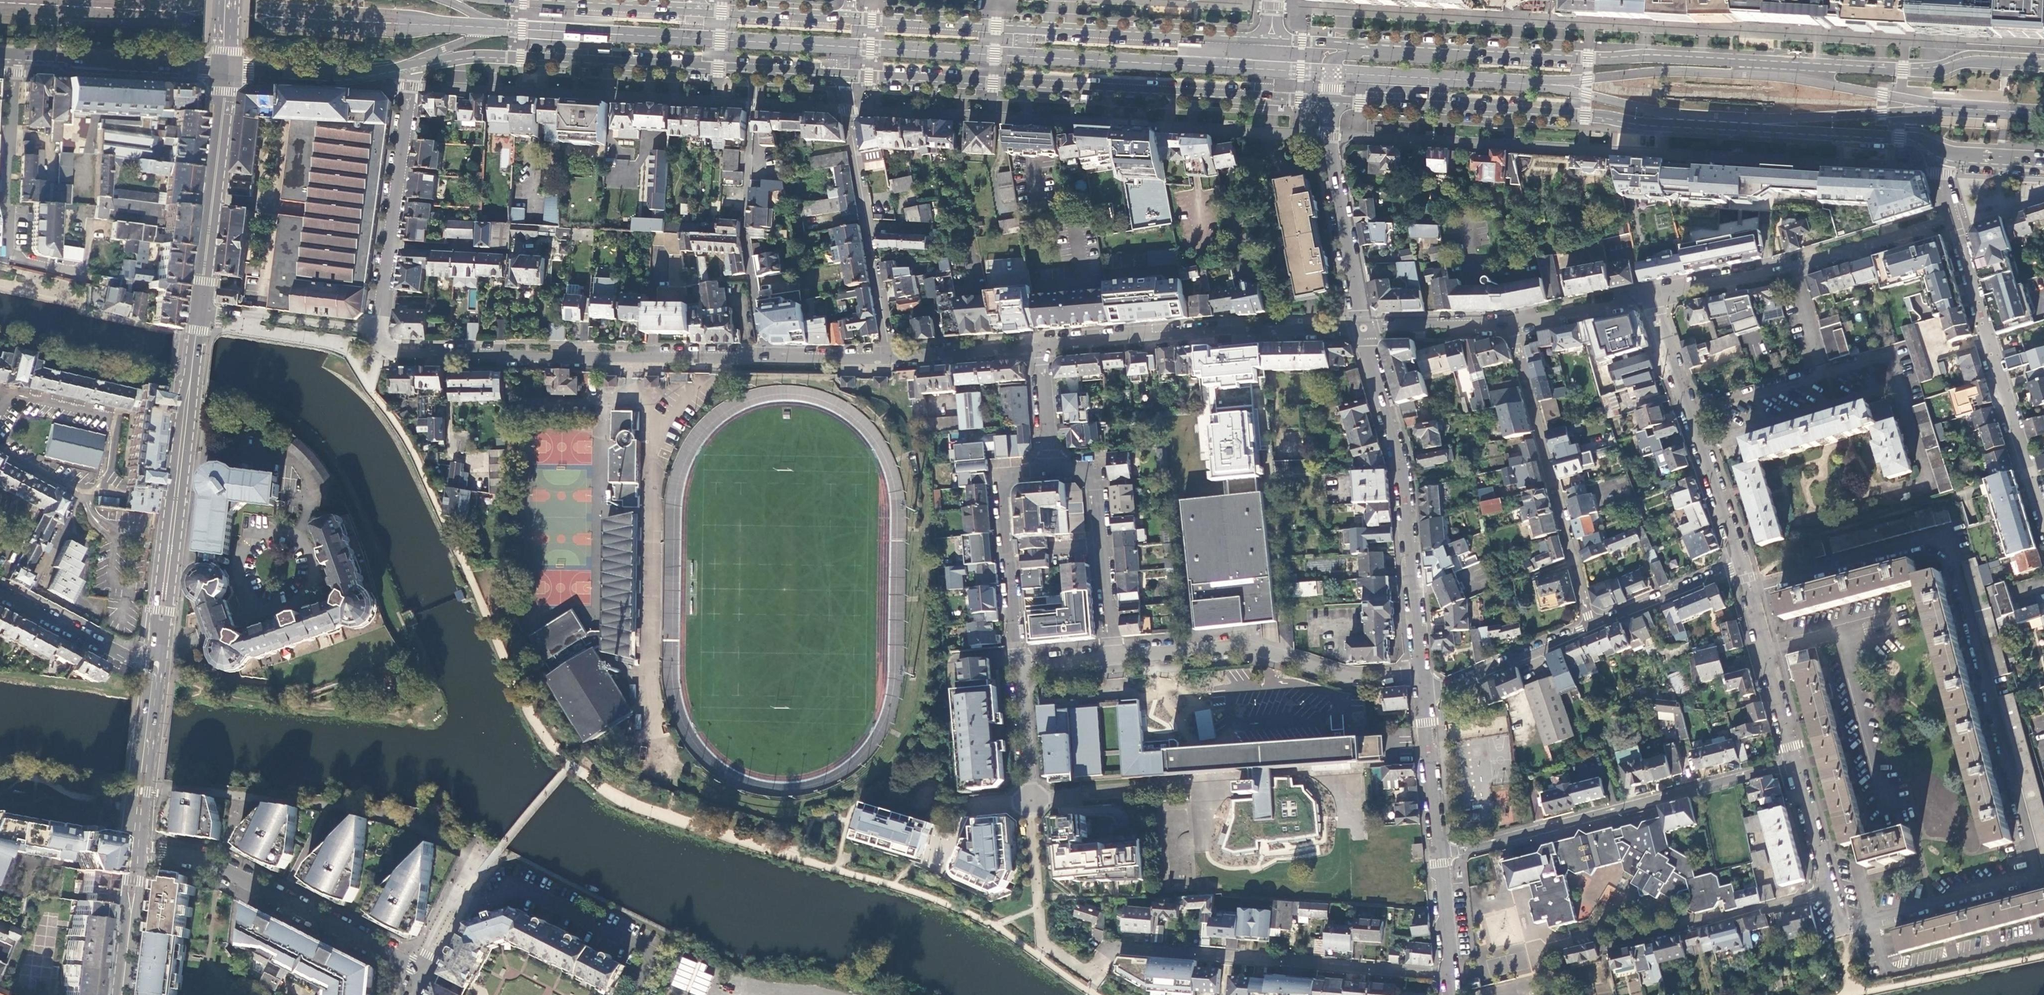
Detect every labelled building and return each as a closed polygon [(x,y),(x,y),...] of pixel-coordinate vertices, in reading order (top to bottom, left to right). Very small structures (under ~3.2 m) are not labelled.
[(1485,11),(1504,12),(1505,8),(1505,6),(1506,4),(1509,2),(1512,0),(1480,0),(1485,11)] [(1564,15),(1570,16),(1593,17),(1604,17),(1605,0),(1565,0),(1564,15)] [(1655,20),(1655,0),(1605,0),(1604,17),(1638,19),(1647,20),(1655,20)] [(1698,23),(1696,1),(1696,0),(1655,0),(1655,20),(1677,21),(1698,23)] [(1739,0),(1696,0),(1696,1),(1698,23),(1704,23),(1716,22),(1743,22),(1739,0)] [(1743,22),(1764,23),(1808,26),(1817,26),(1824,27),(1850,28),(1846,0),(1739,0),(1743,22)] [(1909,0),(1846,0),(1850,28),(1850,29),(1868,30),(1881,30),(1894,31),(1916,32),(1909,0)] [(1916,32),(1917,34),(1927,34),(1932,34),(1938,35),(1949,35),(1950,32),(1956,33),(1975,34),(1985,34),(1985,38),(1993,38),(2002,38),(2002,33),(2004,0),(1909,0),(1916,32)] [(2002,33),(2011,34),(2025,35),(2037,35),(2043,36),(2043,0),(2004,0),(2002,33)] [(37,77),(31,77),(25,82),(23,126),(43,127),(44,110),(39,110),(39,105),(37,105),(37,101),(40,101),(40,97),(45,98),(46,78),(37,77)] [(57,78),(51,78),(48,120),(52,120),(51,141),(60,142),(62,114),(62,109),(64,79),(57,78)] [(150,109),(150,99),(151,83),(142,83),(118,81),(90,80),(64,79),(62,109),(138,113),(138,118),(138,126),(98,123),(97,130),(98,130),(148,136),(150,109)] [(164,84),(158,83),(157,100),(150,99),(150,109),(172,111),(172,106),(176,106),(177,84),(164,84)] [(188,85),(177,84),(176,106),(178,108),(180,108),(180,112),(194,113),(196,85),(188,85)] [(364,313),(392,104),(386,96),(251,89),(244,94),(234,173),(235,173),(234,182),(233,182),(232,195),(252,197),(262,119),(288,123),(292,123),(282,201),(309,204),(308,211),(307,218),(280,215),(269,309),(356,320),(364,313)] [(424,94),(422,118),(434,118),(434,117),(439,117),(439,115),(448,116),(448,110),(457,111),(458,96),(441,95),(424,94)] [(482,97),(476,96),(476,104),(464,103),(463,121),(467,121),(472,121),(486,122),(488,97),(482,97)] [(492,122),(516,123),(518,99),(507,98),(493,97),(492,122)] [(516,123),(516,136),(532,137),(542,138),(543,124),(541,124),(542,100),(528,99),(525,99),(518,99),(516,123)] [(555,101),(542,100),(541,124),(543,124),(547,124),(546,140),(565,141),(568,102),(555,101)] [(582,103),(568,102),(565,141),(565,143),(606,145),(609,104),(603,104),(582,103)] [(627,105),(615,105),(613,130),(639,131),(639,130),(641,106),(627,105)] [(657,107),(641,106),(639,130),(660,131),(660,134),(663,134),(663,152),(653,151),(651,205),(652,210),(653,210),(666,211),(671,136),(673,108),(657,107)] [(680,109),(673,108),(671,136),(686,136),(687,109),(680,109)] [(138,113),(62,109),(62,114),(138,118),(138,113)] [(154,137),(156,116),(172,117),(172,111),(150,109),(148,136),(154,137)] [(694,110),(687,109),(686,136),(703,137),(705,110),(694,110)] [(726,139),(728,112),(721,111),(716,111),(709,110),(705,110),(703,137),(703,141),(707,141),(707,138),(714,138),(714,148),(725,149),(725,146),(726,139)] [(176,112),(175,127),(165,126),(164,130),(157,129),(156,137),(159,138),(162,138),(198,143),(200,129),(202,114),(194,113),(180,112),(176,112)] [(737,112),(728,112),(726,139),(745,141),(746,127),(747,113),(737,112)] [(762,114),(754,113),(753,128),(753,136),(756,136),(756,133),(761,133),(762,146),(777,147),(775,130),(772,114),(762,114)] [(777,114),(772,114),(775,130),(782,131),(783,115),(777,114)] [(798,115),(783,115),(782,131),(804,132),(804,135),(807,135),(809,116),(798,115)] [(823,117),(809,116),(807,135),(807,140),(809,149),(813,148),(811,141),(846,142),(843,126),(834,117),(823,117)] [(869,119),(861,119),(858,122),(863,153),(884,150),(879,120),(869,119)] [(879,120),(884,150),(908,151),(904,121),(894,121),(879,120)] [(904,121),(908,151),(910,158),(910,159),(913,159),(912,150),(921,149),(922,155),(931,154),(927,122),(916,122),(904,121)] [(943,123),(927,122),(931,154),(933,162),(944,161),(944,154),(939,154),(939,149),(957,150),(957,134),(955,134),(955,124),(943,123)] [(463,125),(456,124),(455,137),(462,137),(463,125)] [(975,125),(967,124),(966,153),(996,155),(997,126),(990,126),(975,125)] [(1061,157),(1056,129),(1020,127),(1004,126),(1005,130),(1009,154),(1061,157)] [(148,136),(98,130),(96,155),(121,158),(146,161),(148,136)] [(1089,131),(1081,131),(1082,135),(1086,158),(1087,168),(1112,164),(1112,163),(1123,161),(1121,146),(1118,146),(1118,133),(1104,132),(1089,131)] [(1158,135),(1118,133),(1118,146),(1121,146),(1123,161),(1124,181),(1125,184),(1142,185),(1142,179),(1165,180),(1163,161),(1158,135)] [(1086,158),(1082,135),(1060,138),(1064,161),(1072,160),(1072,164),(1078,163),(1077,159),(1086,158)] [(1170,136),(1158,135),(1163,161),(1187,161),(1183,136),(1170,136)] [(154,137),(148,136),(146,161),(156,162),(159,138),(156,137),(154,137)] [(1188,137),(1183,136),(1187,161),(1189,175),(1195,176),(1210,178),(1219,176),(1218,170),(1214,148),(1212,138),(1197,137),(1188,137)] [(197,157),(198,143),(162,138),(161,145),(169,146),(167,164),(195,167),(197,157)] [(33,159),(42,160),(42,151),(31,151),(32,142),(22,141),(20,180),(32,181),(33,159)] [(439,143),(417,142),(416,154),(413,170),(441,171),(443,153),(438,153),(439,143)] [(1235,144),(1214,148),(1218,170),(1225,169),(1225,171),(1228,171),(1228,168),(1238,166),(1235,144)] [(725,149),(724,171),(738,172),(739,151),(730,151),(731,146),(725,146),(725,149)] [(1397,174),(1399,175),(1401,174),(1401,173),(1402,164),(1401,163),(1402,154),(1398,150),(1371,149),(1370,162),(1371,162),(1370,174),(1384,174),(1384,171),(1395,171),(1396,174),(1397,174)] [(1439,150),(1431,150),(1430,172),(1445,173),(1445,176),(1448,176),(1449,151),(1439,150)] [(1449,151),(1448,176),(1458,177),(1459,151),(1449,151)] [(848,152),(811,159),(813,173),(833,169),(836,168),(850,165),(848,152)] [(71,154),(58,153),(57,184),(53,184),(52,196),(45,196),(46,184),(46,181),(42,181),(32,181),(20,180),(19,202),(31,203),(57,204),(69,205),(71,154)] [(1513,154),(1494,153),(1493,159),(1475,158),(1474,171),(1480,172),(1479,182),(1505,183),(1505,179),(1511,179),(1511,185),(1520,185),(1517,173),(1513,154)] [(120,165),(121,158),(96,155),(95,196),(115,198),(116,190),(114,190),(110,195),(107,194),(109,160),(114,160),(118,165),(120,165)] [(1582,158),(1570,157),(1569,169),(1577,169),(1583,170),(1583,171),(1585,173),(1593,174),(1595,172),(1595,170),(1605,171),(1606,176),(1619,177),(1617,169),(1615,160),(1582,158)] [(156,162),(146,161),(121,158),(120,165),(131,166),(131,170),(134,170),(133,171),(166,175),(164,194),(162,204),(167,205),(190,208),(193,185),(195,167),(167,164),(156,162)] [(902,159),(906,178),(913,177),(910,159),(910,158),(902,159)] [(42,173),(42,160),(33,159),(32,181),(42,181),(43,173),(42,173)] [(890,183),(886,160),(882,160),(870,162),(872,170),(875,186),(884,184),(890,183)] [(1642,161),(1615,160),(1619,177),(1623,197),(1632,195),(1632,194),(1636,195),(1636,198),(1656,199),(1656,197),(1669,198),(1666,188),(1668,163),(1642,161)] [(1715,165),(1668,163),(1666,188),(1669,198),(1670,200),(1675,200),(1679,198),(1681,197),(1680,207),(1743,210),(1773,212),(1773,210),(1818,212),(1818,209),(1823,210),(1824,195),(1825,172),(1759,168),(1721,166),(1721,170),(1714,170),(1715,165)] [(852,176),(850,165),(836,168),(839,189),(836,189),(829,190),(830,199),(840,197),(855,195),(852,176)] [(870,170),(866,171),(867,174),(869,186),(875,186),(872,170),(870,170)] [(724,171),(723,178),(726,178),(726,180),(743,181),(743,178),(743,173),(738,172),(724,171)] [(1017,198),(1012,172),(998,174),(1002,201),(1017,198)] [(1934,208),(1924,178),(1861,174),(1825,172),(1824,195),(1823,210),(1830,210),(1838,237),(1886,224),(1895,221),(1934,208)] [(438,176),(413,175),(411,185),(409,199),(435,200),(437,186),(438,176)] [(906,178),(893,180),(896,193),(916,190),(913,177),(906,178)] [(1268,189),(1288,299),(1307,295),(1328,292),(1324,275),(1328,274),(1327,268),(1329,268),(1328,258),(1326,259),(1325,253),(1321,253),(1315,220),(1318,220),(1317,213),(1319,213),(1317,204),(1315,204),(1314,198),(1311,198),(1307,181),(1268,189)] [(1225,187),(1217,188),(1219,202),(1228,200),(1225,187)] [(769,190),(750,189),(750,198),(749,208),(766,209),(766,199),(766,191),(769,191),(769,190)] [(154,195),(116,190),(115,198),(153,203),(154,195)] [(1244,198),(1243,192),(1231,193),(1232,200),(1244,198)] [(1378,224),(1373,192),(1361,195),(1364,209),(1365,212),(1356,214),(1357,223),(1378,224)] [(561,226),(563,195),(546,194),(544,226),(557,226),(561,226)] [(856,204),(855,195),(840,197),(843,211),(844,217),(858,214),(856,204)] [(115,198),(95,196),(95,206),(87,206),(85,218),(104,220),(105,210),(155,216),(157,216),(157,209),(166,210),(167,205),(162,204),(156,203),(153,203),(115,198)] [(830,199),(801,204),(803,217),(843,211),(840,197),(830,199)] [(55,245),(57,204),(31,203),(31,207),(29,247),(29,249),(30,251),(31,253),(33,255),(53,259),(79,263),(81,250),(55,245)] [(188,223),(190,208),(167,205),(166,210),(162,238),(162,244),(186,247),(188,223)] [(431,212),(432,205),(409,205),(408,210),(407,219),(430,220),(439,221),(439,212),(431,212)] [(927,205),(919,206),(922,222),(931,222),(927,205)] [(922,222),(919,206),(912,208),(915,222),(922,222)] [(2036,209),(2026,212),(2029,223),(2037,221),(2040,228),(2043,227),(2043,206),(2036,209)] [(251,211),(230,208),(223,268),(222,276),(242,279),(246,250),(247,250),(248,240),(247,240),(251,211)] [(524,209),(510,208),(509,224),(512,224),(524,225),(524,209)] [(766,209),(749,208),(749,213),(748,222),(748,229),(759,230),(773,231),(774,210),(766,209)] [(906,209),(908,221),(915,222),(912,208),(906,209)] [(666,211),(653,210),(653,220),(666,221),(666,211)] [(2029,223),(2026,212),(2014,215),(2005,218),(2011,239),(2032,233),(2029,223)] [(427,243),(430,220),(407,219),(405,228),(404,241),(427,243)] [(633,219),(633,222),(633,232),(653,233),(654,233),(655,232),(665,233),(666,222),(666,221),(653,220),(633,219)] [(1000,221),(1002,235),(1022,231),(1020,219),(1000,221)] [(1781,225),(1782,229),(1798,224),(1797,220),(1789,219),(1781,221),(1781,225)] [(2003,334),(2000,325),(1972,237),(1977,232),(1981,231),(1985,231),(2004,225),(2002,219),(1992,222),(1981,226),(1975,229),(1971,232),(1969,237),(1985,292),(1998,335),(2003,334)] [(602,220),(601,221),(601,230),(633,232),(633,222),(602,220)] [(460,222),(448,221),(446,237),(461,237),(460,222)] [(741,222),(720,221),(720,224),(719,235),(740,237),(741,222)] [(162,244),(162,238),(160,236),(156,235),(156,233),(152,232),(152,228),(112,222),(109,239),(119,240),(123,241),(123,245),(122,253),(129,254),(134,254),(136,241),(148,242),(159,244),(162,244)] [(492,248),(494,223),(479,223),(474,222),(474,228),(477,228),(477,247),(484,248),(492,248)] [(666,222),(665,233),(680,234),(679,233),(681,233),(681,225),(681,223),(666,222)] [(1786,244),(1788,252),(1800,249),(1796,237),(1799,236),(1811,232),(1807,222),(1798,224),(1782,229),(1781,229),(1784,238),(1786,244)] [(512,224),(509,224),(494,223),(492,248),(509,249),(510,241),(511,242),(512,224)] [(1393,224),(1378,224),(1357,223),(1361,240),(1362,246),(1374,244),(1373,243),(1377,243),(1377,244),(1387,245),(1387,230),(1393,230),(1393,224)] [(542,234),(542,226),(524,225),(512,224),(511,242),(542,242),(542,234)] [(720,224),(709,224),(709,227),(708,235),(719,235),(720,224)] [(698,227),(681,225),(681,233),(694,234),(698,234),(698,227)] [(1439,226),(1422,225),(1409,225),(1411,237),(1441,239),(1439,226)] [(2014,257),(2004,225),(1985,231),(1981,231),(1977,232),(1972,237),(2000,325),(2032,314),(2024,289),(2011,293),(2009,289),(2016,286),(2008,259),(2014,257)] [(557,226),(544,226),(542,226),(542,234),(557,235),(557,226)] [(572,239),(572,228),(561,228),(561,226),(557,226),(557,235),(557,237),(562,240),(572,241),(572,239)] [(709,227),(698,226),(698,227),(698,234),(708,235),(709,227)] [(835,229),(831,230),(834,249),(863,244),(862,234),(860,226),(838,230),(835,229)] [(595,230),(572,228),(572,239),(589,240),(595,240),(595,230)] [(1625,235),(1624,228),(1599,234),(1600,240),(1602,240),(1625,235)] [(759,230),(748,229),(751,237),(759,238),(759,230)] [(654,233),(653,233),(652,245),(666,246),(671,254),(670,287),(660,286),(659,288),(658,304),(654,304),(649,304),(648,321),(648,333),(653,333),(693,334),(690,313),(687,289),(687,287),(685,276),(682,250),(680,234),(665,233),(655,232),(654,233)] [(679,233),(680,234),(682,250),(688,251),(696,251),(694,234),(681,233),(679,233)] [(1757,233),(1682,247),(1689,274),(1702,271),(1720,268),(1752,261),(1762,259),(1760,249),(1757,233)] [(698,234),(694,234),(696,251),(727,253),(732,253),(735,275),(745,273),(740,237),(719,235),(708,235),(698,234)] [(928,239),(928,237),(877,235),(878,238),(879,248),(928,250),(928,239)] [(1942,315),(1965,308),(1963,302),(1953,272),(1952,272),(1951,267),(1952,267),(1944,242),(1941,243),(1939,237),(1931,240),(1916,245),(1917,249),(1913,251),(1912,246),(1903,249),(1899,250),(1899,251),(1894,253),(1894,251),(1891,252),(1873,258),(1878,279),(1879,280),(1880,287),(1897,282),(1898,286),(1905,283),(1905,282),(1910,281),(1910,282),(1924,278),(1928,290),(1929,290),(1930,295),(1929,295),(1931,303),(1934,302),(1935,306),(1933,307),(1936,318),(1942,315)] [(1662,251),(1682,247),(1679,238),(1660,242),(1662,251)] [(1602,240),(1600,240),(1582,243),(1583,250),(1589,249),(1604,246),(1602,240)] [(144,271),(148,242),(136,241),(134,254),(133,262),(132,269),(144,271)] [(752,253),(760,251),(758,242),(750,244),(752,253)] [(186,247),(162,244),(159,244),(155,284),(181,287),(183,267),(186,247)] [(864,249),(863,244),(834,249),(837,264),(845,263),(866,259),(864,249)] [(1445,259),(1443,246),(1429,248),(1432,262),(1440,260),(1445,259)] [(1606,258),(1604,246),(1589,249),(1591,261),(1598,260),(1606,258)] [(1662,251),(1635,257),(1641,283),(1664,279),(1673,277),(1689,274),(1682,247),(1662,251)] [(1149,266),(1168,264),(1180,263),(1177,249),(1167,251),(1148,252),(1149,266)] [(1415,263),(1413,249),(1401,251),(1403,263),(1415,263)] [(432,252),(402,251),(401,258),(401,263),(425,266),(424,270),(427,270),(427,274),(430,274),(432,252)] [(455,278),(456,254),(449,253),(434,253),(432,252),(430,274),(430,276),(443,277),(455,278)] [(725,276),(735,275),(732,253),(727,253),(727,258),(726,258),(727,271),(724,272),(725,276)] [(479,277),(480,255),(467,254),(456,254),(455,278),(465,278),(479,279),(479,277)] [(755,261),(757,277),(771,274),(771,275),(782,273),(779,254),(755,257),(755,261)] [(1561,254),(1538,258),(1543,280),(1548,301),(1561,299),(1570,297),(1565,273),(1561,254)] [(494,256),(480,255),(479,277),(506,278),(507,256),(494,256)] [(706,257),(697,256),(700,275),(701,285),(702,285),(710,283),(706,257)] [(510,288),(521,289),(522,284),(529,284),(544,285),(545,258),(517,257),(512,257),(510,288)] [(945,271),(951,270),(949,257),(942,258),(945,271)] [(1608,265),(1606,258),(1598,260),(1599,266),(1608,265)] [(1878,279),(1873,258),(1863,261),(1850,265),(1856,287),(1879,280),(1878,279)] [(868,270),(866,259),(845,263),(849,287),(870,283),(868,270)] [(1436,311),(1454,311),(1450,284),(1445,259),(1440,260),(1441,269),(1426,271),(1428,282),(1433,282),(1437,302),(1435,303),(1436,311)] [(120,272),(116,272),(115,279),(123,280),(131,281),(132,270),(132,269),(133,262),(128,261),(121,261),(120,272)] [(1629,261),(1608,265),(1612,289),(1623,286),(1634,284),(1629,261)] [(894,262),(882,264),(883,269),(885,281),(895,280),(912,277),(911,269),(896,269),(894,262)] [(425,266),(401,263),(399,275),(397,290),(422,293),(424,270),(425,266)] [(1421,291),(1415,263),(1403,263),(1397,263),(1398,277),(1409,277),(1411,292),(1421,291)] [(1612,289),(1608,265),(1599,266),(1565,273),(1570,297),(1583,294),(1612,289)] [(1856,287),(1850,265),(1838,268),(1826,272),(1832,294),(1856,287)] [(1206,266),(1181,270),(1183,280),(1200,278),(1200,274),(1202,274),(1205,293),(1211,292),(1206,266)] [(144,271),(132,269),(132,270),(131,281),(148,283),(149,283),(149,279),(150,272),(144,271)] [(1832,294),(1826,272),(1812,276),(1807,278),(1813,300),(1832,294)] [(700,275),(685,276),(687,287),(690,286),(694,286),(701,285),(700,275)] [(95,285),(90,284),(89,309),(123,318),(124,316),(129,293),(121,292),(122,289),(123,280),(115,279),(96,277),(95,285)] [(1409,277),(1398,277),(1393,281),(1396,283),(1397,289),(1404,288),(1403,292),(1411,292),(1409,277)] [(615,279),(594,278),(594,292),(615,292),(615,279)] [(1108,292),(1114,324),(1133,323),(1157,321),(1189,318),(1183,280),(1174,282),(1166,283),(1166,279),(1107,283),(1108,292)] [(1477,310),(1497,310),(1503,310),(1524,306),(1548,301),(1543,280),(1540,280),(1503,287),(1492,283),(1491,281),(1491,280),(1489,279),(1487,279),(1484,280),(1484,283),(1484,285),(1486,286),(1488,287),(1488,288),(1476,288),(1464,288),(1463,282),(1453,284),(1450,284),(1454,311),(1477,310)] [(148,283),(131,281),(130,288),(147,290),(147,288),(148,283)] [(1390,281),(1369,285),(1370,288),(1373,305),(1374,307),(1375,310),(1377,311),(1380,312),(1389,312),(1403,312),(1403,292),(1394,292),(1392,290),(1390,281)] [(748,290),(747,283),(719,282),(719,283),(714,283),(710,283),(702,285),(710,343),(726,343),(742,343),(740,330),(739,330),(738,326),(734,326),(732,308),(727,309),(725,290),(748,290)] [(179,297),(181,287),(155,284),(152,284),(149,283),(148,283),(147,288),(155,289),(154,296),(179,302),(179,297)] [(2009,289),(2011,293),(2024,289),(2022,284),(2016,286),(2009,289)] [(693,334),(694,343),(704,343),(710,343),(702,285),(701,285),(694,286),(696,297),(694,297),(695,304),(698,312),(690,313),(693,334)] [(1254,316),(1259,316),(1259,315),(1266,313),(1261,286),(1250,289),(1249,285),(1245,286),(1246,289),(1241,290),(1236,291),(1241,316),(1245,316),(1254,316)] [(569,286),(568,296),(580,297),(581,287),(569,286)] [(988,293),(988,297),(994,325),(1001,324),(1002,326),(1011,325),(1012,332),(1017,332),(1034,330),(1033,328),(1038,328),(1036,319),(1031,286),(997,288),(997,292),(988,293)] [(1236,291),(1235,288),(1211,292),(1211,297),(1214,312),(1231,309),(1232,314),(1239,313),(1236,298),(1237,298),(1236,291)] [(1774,297),(1772,288),(1761,290),(1751,292),(1755,305),(1763,304),(1764,305),(1767,306),(1770,305),(1773,303),(1771,297),(1774,297)] [(808,325),(805,325),(802,297),(773,301),(772,295),(772,289),(760,291),(766,336),(775,344),(790,345),(800,345),(812,345),(809,325),(808,325)] [(873,302),(871,289),(836,295),(837,301),(842,300),(861,297),(864,314),(849,317),(850,319),(844,320),(844,323),(841,323),(844,340),(854,338),(853,331),(863,329),(864,336),(879,334),(873,302)] [(123,318),(140,321),(145,294),(130,290),(129,293),(124,316),(123,318)] [(228,304),(239,306),(240,302),(241,303),(243,302),(243,297),(242,296),(240,296),(241,293),(220,290),(219,303),(228,304)] [(801,290),(772,295),(773,301),(802,297),(801,290)] [(1412,311),(1425,311),(1421,291),(1411,292),(1403,292),(1403,312),(1412,311)] [(1114,324),(1108,292),(1096,293),(1098,324),(1104,323),(1104,325),(1114,324)] [(1723,297),(1707,301),(1711,322),(1713,322),(1713,323),(1732,320),(1736,333),(1738,337),(1743,335),(1762,329),(1762,327),(1757,312),(1755,305),(1751,292),(1737,295),(1732,296),(1723,297)] [(1098,324),(1096,293),(1092,293),(1086,294),(1089,324),(1094,324),(1098,324)] [(649,304),(650,296),(625,294),(623,320),(635,320),(648,321),(649,304)] [(1034,297),(1037,319),(1036,319),(1038,328),(1056,326),(1057,329),(1061,328),(1067,328),(1067,326),(1073,325),(1073,327),(1080,327),(1083,327),(1083,324),(1089,324),(1086,294),(1034,297)] [(151,323),(176,328),(177,317),(179,302),(154,296),(152,310),(150,310),(150,313),(152,313),(151,323)] [(580,297),(568,296),(567,321),(582,322),(581,341),(589,341),(590,327),(591,299),(586,299),(586,297),(580,297)] [(618,320),(619,298),(614,297),(609,297),(596,296),(594,318),(605,319),(618,320)] [(982,297),(956,299),(958,310),(959,310),(964,336),(982,334),(989,334),(996,333),(994,325),(988,297),(982,297)] [(1201,318),(1215,316),(1214,312),(1211,297),(1191,298),(1194,318),(1201,318)] [(1768,310),(1757,312),(1762,327),(1771,325),(1770,321),(1785,317),(1779,298),(1774,299),(1774,297),(1771,297),(1773,303),(1770,305),(1767,306),(1768,310)] [(1711,322),(1707,301),(1690,304),(1687,305),(1688,312),(1687,313),(1689,319),(1690,319),(1691,326),(1707,323),(1711,322)] [(1973,335),(1965,308),(1942,315),(1951,342),(1973,335)] [(428,310),(414,310),(395,309),(394,317),(392,331),(393,334),(395,336),(397,338),(399,339),(404,339),(411,339),(419,339),(422,339),(426,339),(428,310)] [(1640,313),(1581,325),(1585,346),(1592,345),(1600,362),(1609,361),(1616,391),(1654,382),(1648,352),(1644,354),(1643,348),(1649,346),(1640,313)] [(2035,323),(2032,314),(2000,325),(2003,334),(2035,323)] [(1819,321),(1822,328),(1841,323),(1838,315),(1819,321)] [(923,339),(937,338),(933,319),(915,322),(918,340),(923,339)] [(505,340),(506,320),(498,320),(496,340),(505,340)] [(829,327),(828,321),(811,324),(810,322),(807,322),(808,325),(809,325),(812,345),(822,345),(832,345),(829,327)] [(477,340),(477,323),(467,322),(466,340),(477,340)] [(845,345),(844,340),(841,323),(841,322),(838,323),(838,325),(829,327),(832,345),(838,345),(845,345)] [(1713,322),(1711,322),(1707,323),(1709,327),(1714,341),(1718,339),(1713,323),(1713,322)] [(566,324),(549,323),(548,340),(565,341),(566,324)] [(1830,360),(1850,354),(1841,323),(1822,328),(1821,329),(1830,360)] [(1932,379),(1915,323),(1901,327),(1906,340),(1919,383),(1932,379)] [(1585,346),(1581,325),(1564,329),(1551,331),(1554,346),(1555,352),(1585,346)] [(590,327),(589,341),(596,341),(597,327),(590,327)] [(1554,346),(1551,331),(1544,332),(1538,334),(1540,343),(1524,347),(1533,380),(1547,376),(1550,375),(1549,370),(1546,371),(1544,367),(1547,366),(1544,354),(1541,355),(1540,350),(1554,346)] [(1715,353),(1740,345),(1738,337),(1736,333),(1718,339),(1714,341),(1711,342),(1715,353)] [(1875,349),(1896,343),(1894,335),(1873,341),(1875,349)] [(1694,338),(1681,342),(1684,351),(1697,346),(1694,338)] [(1454,372),(1470,368),(1463,340),(1446,345),(1447,345),(1452,365),(1452,367),(1454,372)] [(1484,369),(1476,341),(1472,341),(1463,340),(1470,368),(1478,398),(1471,399),(1475,412),(1494,408),(1490,394),(1484,369)] [(1512,361),(1509,348),(1508,347),(1507,344),(1506,343),(1505,342),(1504,341),(1502,340),(1500,340),(1499,340),(1480,341),(1476,341),(1484,369),(1512,361)] [(1417,352),(1415,341),(1402,342),(1392,342),(1390,342),(1387,344),(1385,347),(1385,350),(1385,355),(1392,376),(1400,405),(1414,401),(1429,397),(1423,375),(1410,379),(1406,366),(1420,362),(1417,352)] [(1684,351),(1691,370),(1703,366),(1700,358),(1710,354),(1710,355),(1715,353),(1711,342),(1706,343),(1708,349),(1699,352),(1697,346),(1684,351)] [(1333,369),(1327,343),(1298,344),(1268,345),(1263,346),(1265,369),(1270,368),(1274,368),(1275,370),(1333,369)] [(1345,358),(1355,357),(1352,346),(1348,343),(1336,343),(1327,343),(1333,369),(1333,371),(1336,371),(1335,368),(1346,367),(1345,358)] [(1447,345),(1417,352),(1420,362),(1423,375),(1452,367),(1452,365),(1447,345)] [(1265,369),(1263,346),(1224,349),(1224,350),(1213,351),(1213,347),(1207,348),(1197,348),(1200,376),(1200,379),(1207,378),(1207,383),(1215,382),(1219,427),(1212,428),(1217,481),(1229,480),(1230,497),(1259,494),(1258,478),(1261,477),(1253,384),(1259,383),(1259,378),(1266,378),(1265,369)] [(1986,380),(1976,347),(1958,353),(1969,385),(1986,380)] [(1200,376),(1197,348),(1186,349),(1178,349),(1180,373),(1180,376),(1193,375),(1193,377),(1200,376)] [(2020,354),(2023,366),(2032,363),(2034,371),(2026,373),(2029,383),(2043,378),(2043,348),(2026,353),(2025,353),(2020,354)] [(10,349),(8,355),(0,353),(0,382),(2,382),(1,383),(22,388),(22,386),(115,408),(126,411),(127,406),(135,408),(135,413),(126,487),(127,488),(124,509),(153,514),(155,496),(159,470),(154,470),(161,411),(166,412),(168,392),(138,385),(137,391),(37,368),(38,362),(29,360),(30,354),(10,349)] [(1180,373),(1178,349),(1166,350),(1159,351),(1159,356),(1161,375),(1169,374),(1180,373)] [(2015,349),(2003,352),(2005,359),(2016,355),(2015,349)] [(1149,371),(1156,370),(1155,356),(1148,357),(1148,355),(1138,355),(1138,353),(1128,353),(1130,375),(1149,374),(1149,371)] [(1125,368),(1124,354),(1113,355),(1102,355),(1104,372),(1106,372),(1107,371),(1107,369),(1125,368)] [(1770,356),(1774,368),(1781,366),(1778,354),(1770,356)] [(1104,372),(1102,355),(1090,356),(1080,357),(1082,377),(1088,376),(1088,379),(1091,379),(1091,376),(1104,375),(1104,372)] [(1069,396),(1083,395),(1082,377),(1080,357),(1067,358),(1058,359),(1055,362),(1057,380),(1068,379),(1069,396)] [(1943,361),(1937,362),(1941,374),(1947,372),(1943,361)] [(1022,363),(1020,362),(1008,363),(998,363),(1000,382),(1026,380),(1026,374),(1025,366),(1024,364),(1022,363)] [(1000,382),(998,363),(989,364),(980,365),(981,384),(1000,382)] [(982,386),(981,384),(980,365),(967,366),(955,367),(957,386),(978,384),(979,387),(982,386)] [(957,386),(955,367),(939,368),(929,369),(923,369),(923,376),(925,395),(926,394),(932,394),(957,392),(957,386)] [(394,394),(419,394),(419,390),(419,369),(405,369),(399,369),(394,369),(394,394)] [(444,396),(444,370),(432,369),(419,369),(419,390),(424,390),(424,396),(428,396),(444,396)] [(1362,382),(1358,369),(1346,372),(1349,385),(1362,382)] [(564,370),(550,371),(549,388),(550,390),(550,392),(552,393),(553,394),(579,394),(579,391),(581,391),(581,388),(581,383),(579,383),(579,380),(572,379),(572,371),(564,370)] [(919,422),(929,421),(929,419),(926,394),(925,395),(923,376),(917,376),(916,370),(907,370),(900,371),(900,380),(908,380),(910,400),(913,399),(914,407),(915,416),(916,419),(917,421),(919,422)] [(689,372),(672,372),(672,382),(689,382),(689,372)] [(498,401),(497,373),(452,374),(452,402),(480,401),(484,401),(498,401)] [(1169,374),(1161,375),(1162,383),(1169,382),(1169,374)] [(1539,402),(1542,401),(1553,399),(1551,391),(1547,376),(1533,380),(1537,395),(1539,402)] [(617,377),(605,377),(605,385),(617,386),(617,377)] [(659,386),(659,378),(648,378),(647,386),(659,386)] [(855,378),(843,378),(843,387),(855,387),(855,378)] [(889,387),(889,378),(876,378),(876,387),(889,387)] [(2029,383),(2036,407),(2043,405),(2043,378),(2029,383)] [(506,395),(509,395),(520,395),(520,380),(504,380),(504,395),(506,395)] [(1993,402),(1986,380),(1969,385),(1959,388),(1961,396),(1973,393),(1972,391),(1976,390),(1981,406),(1993,402)] [(1362,385),(1362,382),(1349,385),(1351,391),(1363,388),(1362,385)] [(1658,393),(1654,382),(1645,385),(1629,390),(1631,399),(1637,397),(1637,398),(1658,393)] [(1019,426),(1030,425),(1029,412),(1027,388),(1001,390),(1003,418),(1003,427),(1019,426)] [(1367,401),(1363,388),(1351,391),(1353,397),(1355,405),(1367,401)] [(1553,399),(1556,399),(1569,396),(1567,388),(1551,391),(1553,399)] [(1499,408),(1524,403),(1522,396),(1520,389),(1490,394),(1494,408),(1499,408)] [(985,428),(984,418),(982,393),(958,395),(960,417),(961,430),(985,428)] [(1084,424),(1090,423),(1089,412),(1091,409),(1090,394),(1083,395),(1069,396),(1058,397),(1059,408),(1059,414),(1066,414),(1066,424),(1083,423),(1083,424),(1084,424)] [(433,419),(433,401),(428,401),(428,396),(424,396),(419,396),(419,419),(420,419),(433,419)] [(1609,397),(1608,396),(1601,398),(1608,419),(1619,415),(1618,409),(1613,410),(1610,400),(1612,399),(1611,396),(1609,397)] [(1342,400),(1344,407),(1355,405),(1353,397),(1342,400)] [(1784,540),(1785,540),(1762,463),(1874,429),(1879,444),(1875,445),(1881,465),(1885,464),(1889,478),(1912,472),(1897,422),(1895,422),(1888,400),(1867,406),(1867,405),(1746,443),(1752,466),(1739,470),(1762,547),(1784,541),(1784,540)] [(1344,407),(1342,408),(1349,433),(1371,427),(1367,414),(1371,413),(1369,408),(1367,401),(1355,405),(1344,407)] [(1414,401),(1400,405),(1401,409),(1402,412),(1416,409),(1414,401)] [(1550,432),(1564,428),(1557,402),(1542,405),(1550,432)] [(1524,403),(1499,408),(1506,440),(1532,435),(1529,421),(1524,403)] [(1663,415),(1659,403),(1653,405),(1637,410),(1643,431),(1655,427),(1656,428),(1665,426),(1662,416),(1663,415)] [(1933,425),(1926,403),(1913,407),(1941,493),(1953,490),(1946,468),(1938,442),(1933,425)] [(1994,406),(1966,415),(1967,418),(1974,417),(1977,426),(1973,427),(1974,431),(1999,423),(1994,406)] [(1404,420),(1433,414),(1431,407),(1416,409),(1402,412),(1404,420)] [(636,433),(636,418),(629,418),(629,411),(614,411),(614,440),(621,440),(623,446),(613,449),(613,483),(614,483),(614,499),(625,499),(625,506),(641,507),(642,441),(640,441),(640,439),(639,436),(638,434),(636,433)] [(1435,423),(1433,414),(1404,420),(1406,429),(1419,427),(1419,428),(1418,428),(1417,430),(1418,437),(1419,438),(1420,438),(1421,439),(1425,438),(1427,449),(1443,447),(1439,423),(1435,423)] [(930,432),(961,430),(960,417),(929,419),(929,421),(930,432)] [(2024,423),(2030,440),(2043,435),(2043,417),(2024,423)] [(1003,427),(1003,418),(984,418),(985,428),(1003,427)] [(432,429),(432,442),(445,442),(444,419),(433,419),(420,419),(420,426),(417,426),(417,432),(429,432),(429,429),(432,429)] [(1060,425),(1061,436),(1068,436),(1070,448),(1080,448),(1080,449),(1089,449),(1088,444),(1085,444),(1084,428),(1084,424),(1083,424),(1083,423),(1066,424),(1060,425)] [(1656,428),(1616,440),(1618,446),(1622,457),(1627,456),(1623,443),(1630,441),(1634,452),(1641,450),(1638,441),(1653,436),(1652,433),(1656,432),(1658,439),(1668,437),(1669,439),(1680,436),(1675,423),(1665,426),(1656,428)] [(1941,423),(1933,425),(1938,442),(1946,439),(1941,423)] [(2006,445),(1999,423),(1974,431),(1970,432),(1972,437),(1979,435),(1981,441),(1984,440),(1988,450),(2006,445)] [(43,457),(94,468),(96,462),(99,462),(103,443),(100,442),(101,436),(51,424),(43,457)] [(1582,431),(1581,424),(1564,428),(1550,432),(1547,432),(1549,438),(1553,453),(1572,448),(1570,438),(1574,437),(1573,433),(1582,431)] [(1031,443),(1030,425),(1019,426),(1019,436),(1020,444),(1031,443)] [(1371,427),(1349,433),(1356,458),(1361,456),(1381,450),(1378,439),(1375,440),(1371,427)] [(459,452),(471,452),(471,432),(458,432),(459,452)] [(986,443),(957,446),(958,462),(959,462),(987,460),(987,451),(998,451),(997,437),(997,435),(985,436),(986,443)] [(1011,458),(1010,436),(997,437),(998,451),(999,459),(1011,458)] [(1011,458),(1021,457),(1020,444),(1019,436),(1010,436),(1011,458)] [(305,442),(299,437),(290,449),(296,455),(305,442)] [(1946,439),(1938,442),(1946,468),(1951,466),(1960,464),(1962,463),(1953,437),(1946,439)] [(1095,452),(1104,452),(1103,439),(1095,439),(1095,452)] [(1535,445),(1534,440),(1522,443),(1525,457),(1526,461),(1524,462),(1523,458),(1511,460),(1510,461),(1512,467),(1539,461),(1535,445)] [(1642,445),(1645,455),(1658,451),(1654,441),(1642,445)] [(305,442),(296,455),(305,463),(318,482),(322,489),(323,495),(325,508),(341,505),(338,489),(332,475),(324,463),(315,451),(305,442)] [(1031,443),(1020,444),(1021,457),(1024,457),(1027,453),(1032,447),(1031,443)] [(1689,456),(1685,446),(1666,452),(1673,472),(1689,466),(1685,457),(1689,456)] [(1985,456),(1992,478),(2014,472),(2007,449),(1985,456)] [(505,450),(491,451),(492,493),(506,495),(505,450)] [(1110,468),(1110,481),(1126,480),(1132,479),(1130,450),(1108,452),(1109,460),(1110,468)] [(1381,450),(1361,456),(1364,469),(1369,468),(1368,466),(1385,462),(1383,456),(1381,450)] [(1454,456),(1453,450),(1420,457),(1422,467),(1449,462),(1449,458),(1454,456)] [(1592,452),(1555,462),(1557,468),(1559,477),(1584,470),(1583,467),(1595,464),(1592,452)] [(2036,459),(2039,470),(2043,469),(2043,456),(2036,459)] [(969,480),(969,487),(988,485),(987,476),(978,477),(978,475),(979,474),(980,473),(980,472),(989,471),(988,460),(987,460),(959,462),(960,474),(973,473),(974,479),(969,480)] [(1313,475),(1312,461),(1275,463),(1277,476),(1313,475)] [(1542,473),(1539,461),(1512,467),(1503,469),(1507,487),(1516,484),(1517,489),(1545,482),(1542,473)] [(41,510),(39,514),(40,515),(14,565),(13,564),(5,579),(9,581),(24,589),(32,575),(26,571),(37,550),(44,553),(48,545),(47,545),(41,542),(53,521),(59,524),(71,500),(52,490),(52,491),(0,463),(0,488),(41,510)] [(449,489),(464,490),(465,483),(466,483),(467,474),(462,473),(463,465),(452,463),(449,489)] [(223,464),(216,465),(205,474),(203,480),(202,489),(206,497),(199,550),(205,551),(205,552),(204,558),(204,563),(203,565),(196,570),(192,575),(191,582),(192,590),(196,597),(202,601),(205,608),(203,609),(210,628),(212,635),(214,634),(216,641),(214,648),(214,653),(215,657),(219,663),(225,667),(232,670),(239,668),(246,665),(251,658),(251,656),(257,654),(258,656),(296,643),(309,638),(342,627),(341,625),(347,623),(354,625),(363,625),(370,620),(375,615),(376,606),(375,599),(372,593),(364,588),(362,582),(363,581),(354,556),(350,543),(340,517),(317,526),(326,551),(324,551),(324,558),(329,564),(330,564),(339,590),(343,588),(345,591),(340,598),(338,605),(334,605),(333,602),(302,613),(301,612),(294,613),(287,617),(287,618),(250,632),(251,637),(247,638),(240,632),(233,630),(233,627),(237,626),(234,617),(228,601),(233,593),(232,593),(234,590),(231,583),(229,584),(226,574),(223,571),(218,567),(219,564),(220,559),(220,554),(221,553),(228,553),(233,513),(248,501),(275,504),(278,476),(237,472),(231,467),(223,464)] [(1951,466),(1946,468),(1953,490),(1957,489),(1952,471),(1951,466)] [(1388,472),(1354,473),(1355,482),(1353,482),(1354,504),(1365,504),(1369,503),(1390,502),(1389,483),(1388,472)] [(2015,485),(2018,484),(2015,476),(2014,472),(1992,478),(1985,480),(1987,485),(1988,489),(2014,481),(2015,485)] [(1710,526),(1694,477),(1680,483),(1684,493),(1674,496),(1678,511),(1689,507),(1697,531),(1709,526),(1710,526)] [(1659,483),(1661,490),(1672,486),(1670,479),(1659,483)] [(1113,514),(1136,513),(1134,486),(1127,487),(1126,480),(1110,481),(1112,493),(1113,514)] [(1432,481),(1418,482),(1419,490),(1433,486),(1432,481)] [(2014,481),(1988,489),(2009,558),(2012,557),(2037,550),(2018,484),(2015,485),(2014,481)] [(1070,534),(1066,484),(1045,486),(1024,487),(1022,489),(1020,490),(1019,493),(1018,497),(1019,507),(1022,537),(1048,535),(1070,534)] [(1076,484),(1066,484),(1070,534),(1086,532),(1083,492),(1076,484)] [(1443,516),(1440,484),(1433,486),(1419,490),(1420,499),(1422,523),(1443,518),(1443,516)] [(969,487),(965,487),(966,508),(990,506),(988,485),(969,487)] [(1591,514),(1599,512),(1594,494),(1589,495),(1586,485),(1568,491),(1571,501),(1568,501),(1573,522),(1592,517),(1591,514)] [(1493,487),(1478,490),(1481,503),(1495,500),(1493,487)] [(445,516),(469,519),(472,491),(464,490),(449,489),(445,516)] [(1548,495),(1547,489),(1524,494),(1527,506),(1550,501),(1548,495)] [(939,490),(932,490),(934,511),(941,510),(939,490)] [(1230,497),(1181,502),(1194,630),(1252,624),(1276,621),(1275,611),(1264,493),(1259,494),(1230,497)] [(119,509),(120,497),(98,495),(97,507),(119,509)] [(1495,500),(1481,503),(1483,515),(1486,515),(1503,511),(1501,499),(1495,500)] [(1552,508),(1550,501),(1527,506),(1528,509),(1524,510),(1527,521),(1533,520),(1554,515),(1552,508)] [(1391,509),(1390,502),(1369,503),(1369,514),(1366,514),(1367,529),(1382,528),(1381,523),(1392,522),(1391,509)] [(966,508),(969,536),(992,534),(990,506),(966,508)] [(1830,539),(1834,554),(1951,522),(1948,508),(1933,512),(1932,510),(1915,514),(1916,516),(1830,539)] [(604,653),(636,659),(638,513),(606,520),(604,653)] [(1557,528),(1554,515),(1533,520),(1537,538),(1558,533),(1557,528)] [(1138,546),(1136,517),(1114,519),(1114,528),(1116,548),(1138,546)] [(1597,534),(1592,517),(1573,522),(1579,540),(1586,537),(1597,534)] [(1445,547),(1443,518),(1422,523),(1423,529),(1425,553),(1437,552),(1445,547)] [(47,545),(59,524),(53,521),(41,542),(47,545)] [(1711,529),(1710,530),(1709,526),(1697,531),(1684,537),(1694,561),(1720,549),(1711,529)] [(1646,553),(1652,550),(1643,527),(1636,530),(1641,541),(1646,553)] [(1369,544),(1394,542),(1393,533),(1392,528),(1382,528),(1367,529),(1345,530),(1346,545),(1354,545),(1354,555),(1361,554),(1370,554),(1369,544)] [(1636,530),(1581,552),(1585,562),(1604,555),(1610,552),(1610,553),(1641,541),(1636,530)] [(969,536),(965,536),(968,566),(970,566),(994,564),(992,534),(969,536)] [(1598,540),(1597,534),(1586,537),(1587,543),(1598,540)] [(1050,568),(1049,555),(1048,555),(1047,549),(1049,549),(1048,535),(1022,537),(1023,551),(1031,550),(1032,556),(1024,556),(1025,570),(1043,569),(1050,568)] [(1561,541),(1559,536),(1548,540),(1551,552),(1530,560),(1533,568),(1531,569),(1532,572),(1565,559),(1561,541)] [(66,599),(77,579),(71,577),(78,564),(74,561),(81,548),(65,540),(51,566),(56,569),(46,589),(66,599)] [(1823,541),(1812,544),(1816,558),(1826,556),(1823,541)] [(1172,553),(1172,544),(1165,544),(1162,544),(1163,554),(1172,553)] [(1138,546),(1116,548),(1117,558),(1118,573),(1138,571),(1140,571),(1138,546)] [(1653,550),(1652,550),(1646,553),(1651,564),(1658,562),(1653,550)] [(2042,566),(2037,550),(2012,557),(2013,562),(2018,561),(2022,573),(2042,566)] [(1437,552),(1425,553),(1426,560),(1427,577),(1439,576),(1439,567),(1442,567),(1442,561),(1441,561),(1441,558),(1438,559),(1437,552)] [(1370,554),(1361,554),(1363,579),(1386,578),(1384,553),(1370,554)] [(1990,609),(1982,577),(1975,559),(1963,562),(1976,612),(1977,612),(1994,678),(2008,674),(1991,609),(1990,609)] [(1658,562),(1651,564),(1656,576),(1664,573),(1659,561),(1658,562)] [(1962,744),(1990,848),(2001,846),(2012,842),(1941,572),(1919,578),(1914,561),(1778,597),(1784,620),(1887,592),(1920,584),(1962,744)] [(1999,561),(1979,567),(1982,577),(1985,585),(1994,582),(1990,569),(2000,566),(1999,561)] [(1532,572),(1531,569),(1528,562),(1524,563),(1528,574),(1532,572)] [(998,574),(997,564),(994,564),(970,566),(970,571),(979,570),(980,585),(997,584),(999,584),(998,574)] [(1090,565),(1068,567),(1070,594),(1092,592),(1091,575),(1090,565)] [(967,566),(948,567),(950,590),(965,589),(963,574),(967,574),(967,566)] [(1174,568),(1167,569),(1169,587),(1175,586),(1174,568)] [(1024,581),(1025,590),(1044,588),(1043,569),(1025,570),(1025,575),(1023,575),(1024,581)] [(1121,608),(1140,606),(1141,606),(1138,571),(1118,573),(1119,579),(1121,603),(1121,608)] [(1572,586),(1569,572),(1534,581),(1542,610),(1577,602),(1572,586)] [(1640,572),(1631,576),(1633,581),(1626,583),(1628,587),(1631,594),(1646,588),(1640,572)] [(1660,588),(1669,584),(1664,573),(1656,576),(1660,588)] [(1631,576),(1630,574),(1618,579),(1622,590),(1628,587),(1626,583),(1633,581),(1631,576)] [(1454,595),(1463,592),(1456,575),(1434,584),(1437,592),(1450,587),(1454,595)] [(1396,591),(1395,586),(1398,586),(1398,584),(1397,577),(1386,578),(1363,579),(1359,579),(1360,589),(1363,589),(1364,604),(1368,604),(1392,603),(1392,592),(1396,591)] [(1618,579),(1611,581),(1608,581),(1589,589),(1593,605),(1602,609),(1605,610),(1627,601),(1625,597),(1622,590),(1618,579)] [(1297,583),(1289,584),(1290,597),(1317,596),(1317,595),(1323,595),(1323,588),(1324,588),(1323,582),(1297,583)] [(2006,582),(1986,589),(1996,619),(2010,615),(2016,613),(2013,605),(2006,582)] [(973,613),(974,623),(994,622),(1000,621),(997,586),(973,588),(975,613),(973,613)] [(1710,589),(1707,590),(1709,594),(1715,609),(1718,618),(1724,615),(1722,610),(1726,608),(1717,586),(1710,589)] [(1450,587),(1437,592),(1444,609),(1445,608),(1466,599),(1463,592),(1454,595),(1450,587)] [(1622,590),(1625,597),(1631,594),(1628,587),(1622,590)] [(1097,639),(1092,592),(1070,594),(1025,598),(1029,645),(1038,644),(1097,639)] [(1700,598),(1697,594),(1679,601),(1675,603),(1682,622),(1715,609),(1709,594),(1700,598)] [(2019,603),(2022,611),(2038,606),(2043,604),(2043,596),(2019,603)] [(1470,630),(1468,599),(1466,599),(1445,608),(1448,634),(1454,632),(1470,630)] [(1350,636),(1351,663),(1371,662),(1371,664),(1391,663),(1390,637),(1393,637),(1393,622),(1395,622),(1394,602),(1392,603),(1368,604),(1364,604),(1366,635),(1350,636)] [(1682,622),(1675,603),(1664,608),(1678,642),(1688,638),(1682,622)] [(2019,603),(2013,605),(2016,613),(2022,611),(2019,603)] [(1123,637),(1152,634),(1150,620),(1141,621),(1140,606),(1121,608),(1122,616),(1123,637)] [(2016,613),(2010,615),(2013,626),(2042,617),(2038,606),(2022,611),(2016,613)] [(0,611),(0,640),(2,637),(12,617),(0,611)] [(628,708),(593,651),(585,638),(589,636),(575,614),(546,632),(532,641),(554,677),(551,679),(590,742),(633,716),(628,708)] [(1655,627),(1649,614),(1643,616),(1644,619),(1649,630),(1655,627)] [(21,621),(12,617),(2,637),(22,648),(32,627),(21,621)] [(1644,641),(1652,638),(1649,630),(1644,619),(1636,622),(1635,620),(1629,622),(1623,625),(1630,643),(1634,642),(1636,648),(1642,646),(1640,639),(1643,638),(1644,641)] [(974,623),(968,624),(969,646),(990,644),(1001,643),(1001,636),(995,636),(994,622),(974,623)] [(1743,647),(1737,622),(1722,626),(1727,645),(1728,651),(1743,647)] [(1502,628),(1501,625),(1480,629),(1482,639),(1500,637),(1500,639),(1502,639),(1503,639),(1522,634),(1520,624),(1502,628)] [(1619,626),(1609,631),(1616,647),(1618,653),(1632,648),(1630,643),(1623,625),(1619,626)] [(41,632),(32,627),(22,648),(21,648),(43,660),(47,653),(54,639),(41,632)] [(1480,628),(1472,629),(1476,659),(1477,663),(1485,659),(1483,644),(1482,639),(1480,629),(1480,628)] [(1616,647),(1609,631),(1598,635),(1585,640),(1592,656),(1616,647)] [(585,638),(593,651),(598,648),(604,647),(604,632),(594,633),(589,636),(585,638)] [(1454,632),(1448,634),(1432,636),(1434,656),(1451,653),(1450,646),(1456,645),(1454,632)] [(66,645),(54,639),(47,653),(71,666),(79,652),(66,645)] [(1592,656),(1585,640),(1576,644),(1563,650),(1570,669),(1581,664),(1581,666),(1588,663),(1585,656),(1589,655),(1590,657),(1592,656)] [(1690,658),(1689,654),(1689,643),(1657,651),(1663,664),(1690,658)] [(1485,659),(1493,656),(1488,644),(1483,644),(1485,659)] [(1723,670),(1719,653),(1728,651),(1727,645),(1689,654),(1690,658),(1694,686),(1725,678),(1723,670)] [(1859,843),(1868,841),(1820,663),(1819,663),(1815,649),(1787,655),(1794,681),(1800,680),(1844,847),(1859,843)] [(1570,669),(1563,650),(1547,656),(1551,668),(1555,676),(1562,696),(1579,690),(1570,669)] [(68,671),(88,682),(95,683),(103,668),(104,665),(88,657),(79,652),(71,666),(68,671)] [(1000,788),(1007,781),(1004,744),(996,745),(995,735),(994,724),(1002,723),(999,687),(994,687),(992,665),(992,659),(959,662),(969,784),(973,783),(973,790),(1000,788)] [(1748,663),(1723,670),(1725,678),(1728,677),(1750,671),(1759,668),(1757,662),(1748,664),(1748,663)] [(1525,687),(1518,668),(1503,674),(1496,676),(1498,680),(1505,698),(1526,690),(1525,687)] [(1750,671),(1728,677),(1723,679),(1727,692),(1742,688),(1745,697),(1756,694),(1750,671)] [(1682,672),(1669,678),(1675,693),(1676,695),(1678,701),(1692,695),(1682,672)] [(1553,678),(1525,687),(1526,690),(1527,694),(1527,695),(1533,715),(1534,715),(1544,746),(1573,737),(1553,678)] [(2039,679),(2017,686),(2020,694),(2042,687),(2039,679)] [(1505,698),(1498,680),(1483,685),(1489,704),(1505,698)] [(1408,699),(1407,688),(1384,690),(1384,696),(1381,696),(1382,702),(1385,702),(1386,711),(1409,709),(1408,699)] [(1637,697),(1653,700),(1651,694),(1650,691),(1646,691),(1633,689),(1637,697)] [(1658,701),(1679,703),(1678,701),(1676,695),(1673,696),(1651,694),(1653,700),(1658,701)] [(2043,866),(2043,808),(2014,694),(1999,697),(2036,837),(2043,866)] [(1140,700),(1078,705),(1078,709),(1099,708),(1119,707),(1141,705),(1140,700)] [(1689,738),(1679,703),(1658,701),(1658,711),(1675,713),(1678,740),(1689,738)] [(1333,703),(1335,729),(1336,739),(1170,750),(1144,752),(1141,705),(1119,707),(1122,753),(1124,774),(1124,779),(1172,776),(1251,770),(1269,769),(1368,762),(1385,761),(1385,757),(1384,735),(1366,737),(1345,738),(1344,728),(1342,702),(1333,703)] [(1753,725),(1767,721),(1765,712),(1762,703),(1748,707),(1753,725)] [(1072,778),(1104,775),(1102,754),(1099,708),(1078,709),(1068,709),(1057,710),(1056,708),(1056,705),(1039,707),(1037,707),(1039,737),(1042,737),(1045,777),(1049,777),(1050,785),(1072,783),(1072,778)] [(1449,719),(1448,708),(1441,709),(1442,720),(1449,719)] [(1209,730),(1199,732),(1200,739),(1214,737),(1210,710),(1196,711),(1198,724),(1201,724),(1200,715),(1207,714),(1209,730)] [(2028,718),(2024,719),(2029,734),(2033,733),(2028,718)] [(1770,732),(1767,721),(1753,725),(1731,730),(1734,741),(1739,759),(1740,763),(1748,762),(1743,744),(1740,745),(1738,739),(1770,732)] [(1734,741),(1713,746),(1718,764),(1739,759),(1734,741)] [(1675,744),(1665,747),(1667,757),(1672,776),(1682,774),(1675,744)] [(1718,764),(1713,746),(1692,751),(1697,769),(1718,764)] [(1644,762),(1643,759),(1640,748),(1616,754),(1619,765),(1621,765),(1628,788),(1649,782),(1644,762)] [(1644,762),(1649,782),(1672,776),(1667,757),(1666,757),(1666,753),(1664,754),(1665,757),(1644,762)] [(1415,776),(1414,766),(1383,767),(1384,781),(1399,781),(1399,777),(1404,777),(1415,776)] [(1577,804),(1572,787),(1572,786),(1571,783),(1569,773),(1553,777),(1555,787),(1556,791),(1544,794),(1550,814),(1572,809),(1571,806),(1577,805),(1577,804)] [(1072,778),(1072,783),(1124,779),(1124,774),(1104,775),(1072,778)] [(1251,784),(1252,794),(1252,802),(1254,821),(1272,820),(1270,790),(1269,776),(1251,777),(1251,784)] [(1773,776),(1762,779),(1766,798),(1768,803),(1770,812),(1787,808),(1781,787),(1779,780),(1774,782),(1773,776)] [(1602,778),(1572,786),(1572,787),(1577,804),(1607,796),(1602,778)] [(1766,798),(1762,779),(1751,782),(1753,787),(1748,788),(1752,802),(1761,800),(1766,798)] [(1252,802),(1233,802),(1233,818),(1222,848),(1234,853),(1257,849),(1256,842),(1318,834),(1315,804),(1303,791),(1303,785),(1291,780),(1276,781),(1276,790),(1270,790),(1272,820),(1254,821),(1252,802)] [(1252,794),(1251,784),(1230,785),(1231,795),(1252,794)] [(1743,784),(1736,785),(1737,789),(1739,797),(1745,795),(1743,784)] [(1632,786),(1633,793),(1647,792),(1646,785),(1632,786)] [(1418,802),(1416,788),(1400,790),(1401,804),(1418,802)] [(166,833),(167,833),(185,836),(186,834),(191,834),(196,835),(201,836),(205,837),(209,838),(210,838),(213,839),(220,840),(221,825),(215,798),(180,794),(179,796),(179,799),(178,799),(171,811),(167,818),(166,833)] [(1580,831),(1575,839),(1554,845),(1552,846),(1544,848),(1541,851),(1540,855),(1544,858),(1539,867),(1541,874),(1544,876),(1542,879),(1543,883),(1532,887),(1536,901),(1534,902),(1532,905),(1537,926),(1549,923),(1552,931),(1558,934),(1561,928),(1568,926),(1578,924),(1566,878),(1569,872),(1576,876),(1585,873),(1592,878),(1596,870),(1622,863),(1625,873),(1636,879),(1650,876),(1656,882),(1661,894),(1675,902),(1680,893),(1690,891),(1691,896),(1688,902),(1690,910),(1696,914),(1716,910),(1719,904),(1718,897),(1719,894),(1724,897),(1727,911),(1739,908),(1735,894),(1734,886),(1723,888),(1721,878),(1715,874),(1698,877),(1694,858),(1670,848),(1666,834),(1678,831),(1680,826),(1685,829),(1697,825),(1690,800),(1682,802),(1677,804),(1675,807),(1672,805),(1666,806),(1659,808),(1661,818),(1643,823),(1639,830),(1632,826),(1622,829),(1622,830),(1619,831),(1614,832),(1613,829),(1606,831),(1587,836),(1580,831)] [(1396,804),(1398,825),(1419,823),(1418,810),(1418,802),(1401,804),(1396,804)] [(955,817),(955,833),(940,831),(942,825),(933,823),(864,803),(858,807),(850,838),(854,843),(916,862),(916,864),(915,865),(992,902),(1011,895),(1022,872),(1017,820),(1008,813),(976,815),(963,845),(960,844),(957,843),(969,816),(957,817),(955,817)] [(298,808),(273,805),(268,814),(265,812),(244,830),(237,844),(240,846),(244,849),(249,853),(255,857),(262,861),(266,863),(276,866),(281,867),(286,868),(293,855),(292,852),(293,849),(292,842),(294,839),(295,836),(298,808)] [(1790,820),(1787,808),(1770,812),(1764,814),(1767,828),(1783,886),(1806,880),(1803,869),(1795,840),(1790,820)] [(1481,820),(1480,813),(1465,815),(1466,822),(1481,820)] [(4,849),(18,851),(19,848),(48,853),(47,856),(62,859),(63,853),(64,850),(74,852),(76,855),(93,861),(111,861),(112,853),(114,840),(115,834),(0,814),(0,848),(4,849)] [(1767,828),(1764,814),(1743,819),(1746,833),(1767,828)] [(362,870),(368,819),(361,817),(325,851),(324,854),(322,857),(316,860),(314,863),(311,864),(304,878),(309,882),(319,889),(328,894),(338,898),(347,901),(353,902),(359,889),(359,886),(360,882),(360,879),(361,876),(360,873),(362,870)] [(1114,881),(1147,881),(1145,840),(1115,844),(1116,852),(1107,853),(1106,844),(1078,847),(1078,844),(1083,843),(1082,838),(1088,838),(1086,817),(1054,820),(1050,820),(1052,845),(1054,868),(1059,868),(1060,881),(1081,879),(1081,882),(1114,881)] [(1632,826),(1639,830),(1643,823),(1636,819),(1632,826)] [(1868,841),(1859,843),(1866,869),(1885,863),(1886,866),(1900,862),(1899,860),(1917,855),(1910,829),(1868,841)] [(1764,850),(1765,840),(1754,839),(1753,849),(1764,850)] [(434,854),(435,844),(426,851),(434,854)] [(1423,857),(1421,845),(1413,845),(1414,857),(1423,857)] [(110,868),(111,861),(93,861),(76,855),(74,852),(64,850),(63,853),(73,855),(78,868),(109,873),(110,868)] [(404,932),(418,936),(425,923),(434,854),(426,851),(425,851),(391,885),(389,888),(386,889),(385,892),(382,894),(380,897),(377,898),(371,911),(374,914),(378,917),(384,921),(404,932)] [(1764,851),(1751,854),(1753,863),(1751,864),(1752,868),(1768,864),(1764,851)] [(1544,858),(1540,855),(1535,856),(1515,862),(1503,865),(1511,893),(1532,887),(1543,883),(1542,879),(1544,876),(1541,874),(1539,867),(1544,858)] [(107,891),(109,873),(78,868),(79,869),(84,870),(82,892),(86,892),(85,901),(104,904),(106,904),(107,891)] [(193,894),(194,886),(185,886),(186,876),(167,874),(166,883),(158,882),(157,891),(162,891),(161,899),(160,904),(156,903),(155,912),(159,913),(158,924),(153,924),(152,934),(183,937),(187,938),(188,929),(184,928),(186,916),(190,916),(191,906),(187,906),(188,894),(193,894)] [(1650,876),(1636,879),(1632,885),(1639,889),(1642,898),(1650,896),(1658,900),(1661,894),(1656,882),(1650,876)] [(1762,902),(1775,899),(1771,885),(1758,888),(1762,902)] [(1746,906),(1762,902),(1758,888),(1735,894),(1739,908),(1746,906)] [(1900,953),(2043,915),(2043,891),(2042,892),(1894,930),(1900,953)] [(1213,909),(1214,898),(1214,897),(1178,898),(1177,905),(1179,906),(1179,909),(1204,908),(1204,913),(1213,913),(1213,909)] [(1178,898),(1157,899),(1156,904),(1155,904),(1155,910),(1154,916),(1178,918),(1179,909),(1179,906),(1177,905),(1178,898)] [(1240,908),(1241,900),(1214,898),(1213,909),(1236,911),(1236,913),(1238,914),(1239,911),(1240,911),(1240,908)] [(104,904),(85,901),(76,900),(74,914),(73,914),(72,921),(71,921),(77,922),(76,928),(70,928),(71,928),(70,935),(69,935),(63,985),(66,985),(65,994),(88,994),(90,983),(90,982),(93,982),(93,981),(90,980),(91,974),(94,975),(97,953),(99,932),(96,931),(97,925),(100,925),(103,925),(104,918),(103,916),(104,904)] [(1299,915),(1300,903),(1273,901),(1272,908),(1273,909),(1270,932),(1281,933),(1281,929),(1290,930),(1292,914),(1299,915)] [(1328,918),(1329,904),(1300,903),(1299,915),(1299,921),(1309,922),(1309,917),(1328,918)] [(241,944),(241,946),(250,950),(250,946),(260,946),(255,953),(270,960),(275,950),(283,959),(286,957),(283,964),(288,967),(321,983),(323,980),(337,988),(337,992),(332,992),(332,994),(373,994),(375,969),(288,925),(286,928),(279,925),(280,921),(246,904),(241,944)] [(1076,916),(1097,922),(1094,932),(1104,935),(1106,913),(1097,911),(1098,908),(1087,904),(1086,907),(1080,905),(1076,916)] [(1803,911),(1782,915),(1785,925),(1788,939),(1797,937),(1797,936),(1807,934),(1807,932),(1817,929),(1812,906),(1802,909),(1803,911)] [(1428,918),(1427,907),(1421,910),(1417,910),(1418,919),(1413,920),(1414,936),(1430,935),(1428,918)] [(1154,916),(1155,910),(1126,908),(1124,930),(1153,932),(1153,925),(1154,916)] [(1247,940),(1260,941),(1262,938),(1269,939),(1272,911),(1240,908),(1240,911),(1238,936),(1245,936),(1247,940)] [(456,949),(454,950),(452,954),(453,956),(454,957),(448,970),(473,983),(492,948),(512,941),(580,976),(579,977),(612,994),(625,968),(613,962),(614,961),(612,958),(609,956),(606,956),(606,958),(594,951),(583,945),(583,943),(583,941),(579,939),(576,940),(576,941),(551,928),(551,927),(550,925),(546,923),(544,923),(543,924),(528,916),(527,918),(518,913),(517,911),(498,917),(494,915),(491,916),(490,920),(470,926),(471,929),(466,938),(464,937),(457,950),(456,949)] [(1782,915),(1782,912),(1775,914),(1778,927),(1785,925),(1782,915)] [(1769,927),(1766,915),(1763,915),(1736,922),(1745,951),(1753,949),(1750,931),(1769,927)] [(1199,946),(1209,947),(1211,931),(1212,921),(1212,919),(1203,919),(1202,938),(1200,938),(1199,946)] [(1336,921),(1327,920),(1326,940),(1325,949),(1351,951),(1353,940),(1354,928),(1335,926),(1336,921)] [(1382,922),(1355,920),(1354,928),(1353,940),(1381,942),(1382,922)] [(18,928),(0,921),(0,935),(7,937),(5,943),(11,946),(20,929),(18,928)] [(1736,958),(1747,955),(1745,951),(1736,922),(1728,924),(1709,928),(1714,949),(1716,956),(1735,952),(1736,958)] [(1153,932),(1152,942),(1162,943),(1164,927),(1153,925),(1153,932)] [(1714,949),(1709,928),(1705,930),(1699,931),(1702,943),(1705,951),(1714,949)] [(1209,947),(1218,947),(1219,931),(1216,931),(1211,931),(1209,947)] [(1702,943),(1699,931),(1696,932),(1681,936),(1686,957),(1695,955),(1693,945),(1702,943)] [(1104,935),(1094,932),(1092,938),(1102,941),(1104,939),(1104,935)] [(152,934),(150,954),(148,972),(145,993),(161,994),(177,994),(181,959),(181,957),(183,937),(152,934)] [(1663,943),(1655,945),(1660,964),(1686,957),(1681,936),(1676,937),(1662,940),(1663,943)] [(1315,939),(1313,956),(1324,957),(1325,949),(1326,940),(1315,939)] [(11,946),(5,943),(0,941),(0,962),(4,964),(11,946)] [(1651,943),(1632,947),(1636,964),(1638,973),(1645,971),(1646,973),(1649,972),(1651,983),(1664,980),(1660,964),(1655,945),(1654,942),(1651,943)] [(1705,951),(1702,943),(1693,945),(1695,955),(1705,952),(1705,951)] [(1431,949),(1431,945),(1413,944),(1408,944),(1407,953),(1408,953),(1407,964),(1430,966),(1433,963),(1431,949)] [(1596,944),(1567,950),(1571,968),(1600,962),(1599,956),(1596,944)] [(1626,949),(1608,954),(1612,971),(1636,964),(1632,947),(1626,949)] [(1400,948),(1391,948),(1389,962),(1398,963),(1400,948)] [(670,985),(696,994),(705,994),(713,976),(704,972),(707,965),(682,955),(670,985)] [(1197,961),(1179,959),(1152,957),(1146,957),(1132,955),(1123,955),(1117,963),(1109,975),(1149,994),(1194,994),(1195,991),(1195,988),(1195,981),(1197,967),(1197,961)] [(281,980),(280,983),(281,983),(288,967),(283,964),(276,977),(281,980)] [(1209,968),(1197,967),(1195,981),(1195,988),(1195,991),(1218,993),(1221,969),(1209,968)] [(1803,979),(1828,974),(1826,968),(1802,973),(1803,979)] [(473,983),(448,970),(446,973),(444,977),(470,990),(472,986),(473,983)] [(276,977),(265,972),(260,983),(276,991),(280,983),(281,980),(276,977)] [(1722,982),(1720,972),(1715,973),(1714,973),(1717,983),(1722,982)] [(1253,977),(1252,993),(1252,994),(1314,994),(1315,994),(1316,981),(1316,977),(1286,975),(1268,973),(1267,979),(1253,977)] [(1253,977),(1242,976),(1230,975),(1229,994),(1252,994),(1252,993),(1253,977)] [(1631,994),(1642,994),(1641,975),(1629,976),(1631,994)] [(1316,981),(1315,994),(1314,994),(1345,994),(1346,981),(1327,979),(1327,982),(1316,981)] [(1346,981),(1345,994),(1370,994),(1371,983),(1346,981)] [(1481,981),(1470,983),(1472,990),(1472,991),(1477,990),(1482,989),(1481,981)] [(96,982),(93,982),(90,982),(90,983),(88,994),(95,994),(96,982)] [(1371,983),(1370,994),(1395,994),(1396,985),(1371,983)] [(436,991),(443,994),(458,994),(439,985),(437,988),(436,991)]
